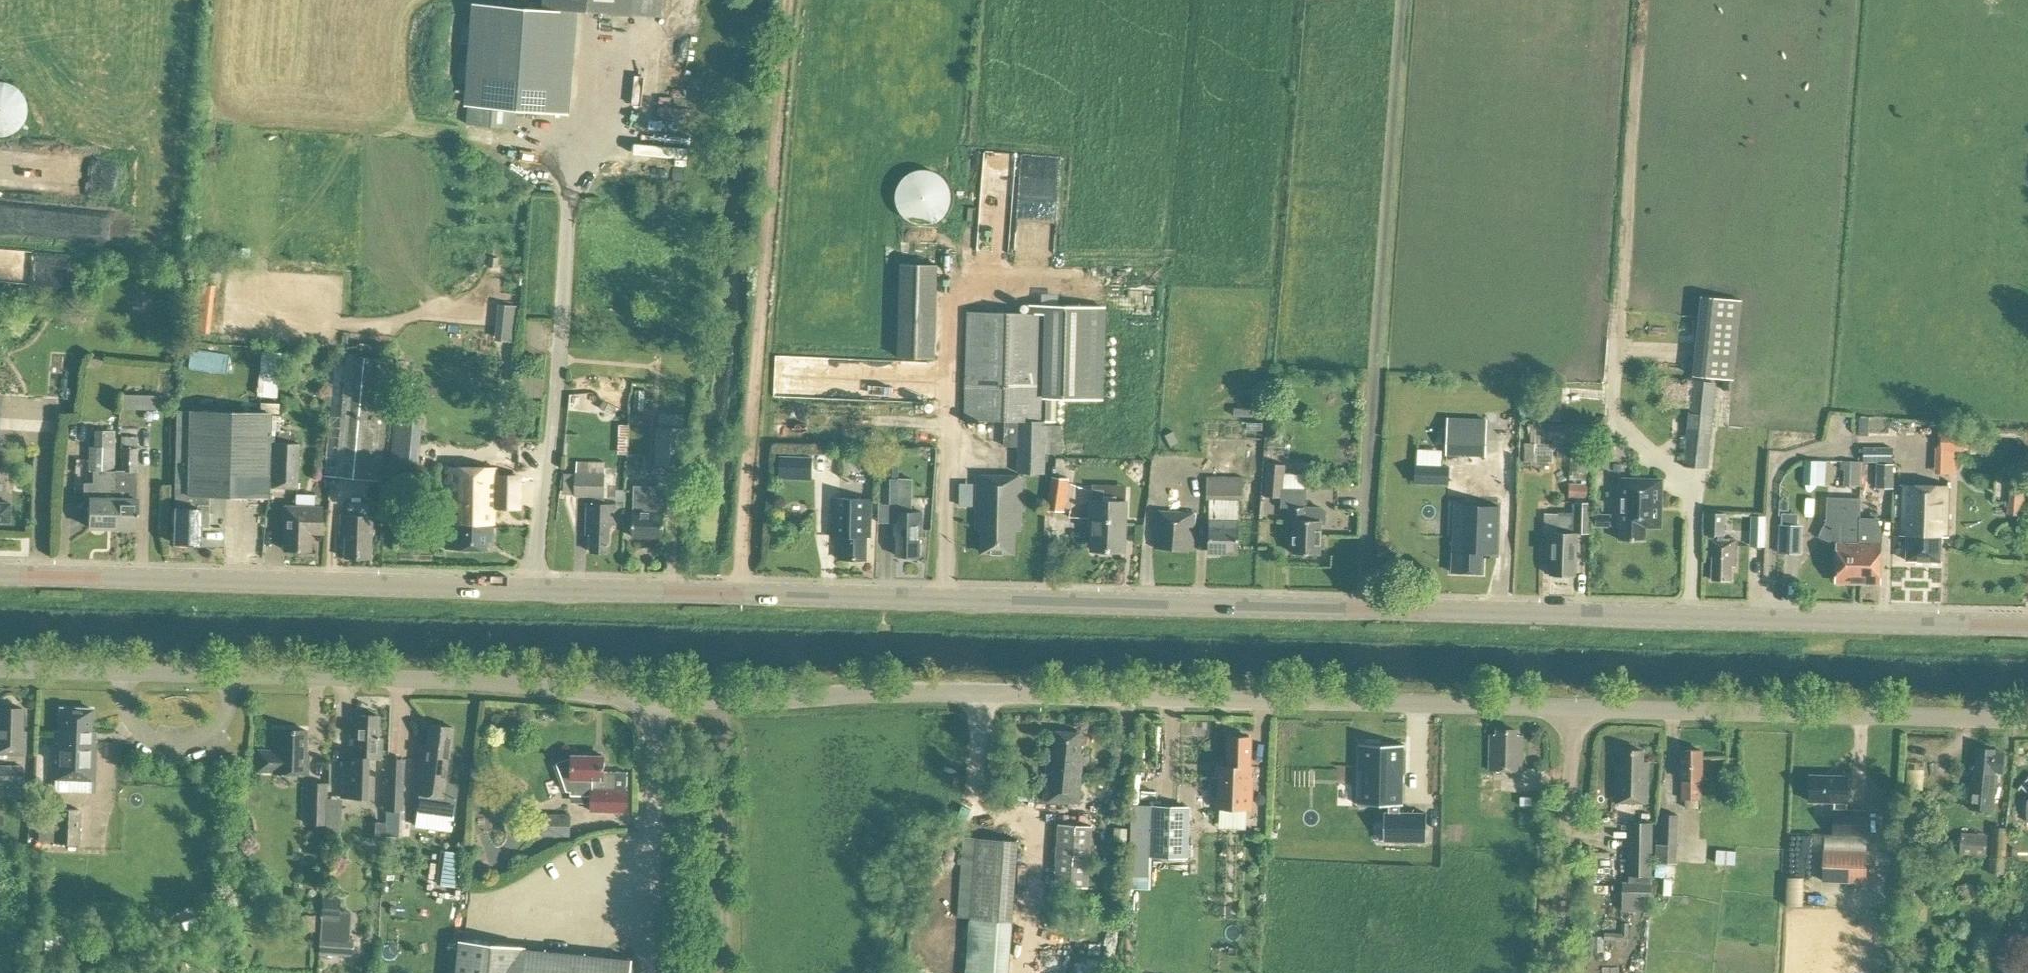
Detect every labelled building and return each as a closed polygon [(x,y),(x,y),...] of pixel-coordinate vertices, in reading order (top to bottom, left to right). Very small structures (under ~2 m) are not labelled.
[(663,0),(546,0),(545,8),(577,11),(662,18),(663,0)] [(545,8),(472,3),(465,106),(468,106),(467,125),(516,129),(517,111),(570,115),(577,11),(545,8)] [(22,131),(22,82),(0,82),(0,131),(22,131)] [(668,132),(687,125),(678,101),(629,120),(633,129),(662,118),(668,132)] [(985,150),(983,193),(1014,194),(1015,151),(985,150)] [(920,225),(923,226),(925,226),(928,225),(931,225),(934,224),(937,222),(940,220),(943,218),(945,215),(947,213),(949,209),(950,206),(951,203),(951,199),(951,196),(951,193),(950,190),(949,187),(948,185),(947,183),(945,180),(943,178),(940,176),(938,174),(935,173),(931,171),(928,171),(924,170),(921,170),(917,171),(914,172),(911,173),(908,175),(906,177),(903,179),(902,181),(900,183),(899,186),(898,188),(897,191),(896,194),(896,198),(896,201),(897,204),(898,208),(899,211),(901,214),(903,217),(906,219),(908,221),(911,223),(914,224),(917,225),(920,225)] [(902,264),(899,356),(935,357),(938,265),(902,264)] [(1042,293),(1041,304),(1058,304),(1058,294),(1042,293)] [(1692,377),(1734,381),(1742,301),(1700,297),(1692,377)] [(518,337),(518,303),(498,303),(498,337),(518,337)] [(1103,400),(1106,306),(1058,304),(1041,304),(1029,304),(1028,314),(968,312),(965,419),(1006,420),(1005,446),(1019,447),(1018,473),(1043,473),(1044,453),(1060,454),(1061,426),(1045,425),(1045,423),(1056,423),(1057,399),(1103,400)] [(193,314),(192,331),(209,333),(211,316),(193,314)] [(276,398),(280,353),(261,351),(256,396),(276,398)] [(389,376),(390,376),(391,359),(334,355),(323,477),(379,481),(389,376)] [(1692,380),(1690,404),(1684,466),(1707,468),(1715,382),(1692,380)] [(161,410),(161,395),(121,394),(121,409),(161,410)] [(607,394),(599,408),(612,415),(620,402),(607,394)] [(278,403),(259,402),(259,412),(278,413),(278,403)] [(209,496),(268,497),(270,413),(177,411),(175,482),(176,482),(176,495),(175,495),(173,543),(199,544),(199,527),(208,527),(209,496)] [(396,418),(391,466),(415,468),(419,420),(418,420),(396,418)] [(1486,421),(1448,420),(1446,454),(1485,456),(1486,421)] [(1549,424),(1548,440),(1584,442),(1585,424),(1566,423),(1566,425),(1549,424)] [(1934,474),(1956,475),(1957,451),(1964,451),(1965,433),(1962,433),(1962,426),(1947,425),(1946,432),(1938,432),(1938,449),(1935,448),(1934,474)] [(686,428),(657,428),(656,466),(685,466),(686,428)] [(115,489),(116,471),(114,471),(115,431),(94,431),(94,447),(89,447),(88,472),(92,472),(92,483),(82,483),(82,498),(89,498),(88,527),(115,528),(115,489)] [(116,471),(115,489),(115,528),(136,528),(137,437),(121,437),(120,471),(116,471)] [(273,442),(271,487),(296,489),(298,443),(273,442)] [(1523,462),(1535,462),(1535,443),(1524,442),(1523,462)] [(1876,465),(1892,465),(1893,449),(1863,448),(1863,463),(1876,464),(1876,465)] [(780,456),(779,480),(812,482),(813,457),(780,456)] [(897,535),(896,555),(919,556),(920,536),(922,536),(922,513),(914,512),(915,480),(900,479),(901,458),(883,457),(880,524),(895,524),(895,535),(897,535)] [(1825,462),(1804,461),(1802,484),(1816,485),(1824,486),(1825,462)] [(576,474),(576,496),(592,496),(592,504),(588,504),(587,527),(592,527),(591,552),(609,553),(610,527),(616,528),(616,505),(600,504),(600,496),(604,496),(604,474),(605,463),(577,462),(576,474)] [(1843,487),(1860,487),(1861,462),(1840,462),(1840,471),(1844,471),(1843,487)] [(1326,525),(1326,511),(1322,507),(1306,506),(1307,489),(1283,488),(1284,465),(1267,464),(1265,496),(1281,498),(1280,508),(1290,508),(1289,520),(1294,520),(1293,553),(1320,554),(1321,525),(1326,525)] [(1892,465),(1876,465),(1876,489),(1893,489),(1894,465),(1892,465)] [(492,508),(520,509),(520,469),(445,467),(444,521),(437,521),(437,519),(428,519),(427,531),(444,531),(444,548),(486,549),(486,541),(492,541),(492,508)] [(1416,467),(1415,483),(1449,484),(1449,468),(1416,467)] [(1013,553),(1014,531),(1021,531),(1022,476),(977,475),(975,530),(982,531),(982,553),(1013,553)] [(1047,510),(1064,513),(1069,480),(1052,477),(1047,510)] [(1207,477),(1206,499),(1239,500),(1243,500),(1243,478),(1207,477)] [(1663,479),(1632,478),(1618,478),(1616,529),(1619,529),(1618,541),(1646,542),(1646,529),(1662,530),(1663,479)] [(1586,498),(1587,484),(1568,484),(1568,498),(1586,498)] [(1941,537),(1948,537),(1950,486),(1901,485),(1899,536),(1907,536),(1906,561),(1940,561),(1941,537)] [(668,513),(668,492),(662,486),(634,486),(634,512),(633,512),(633,537),(664,537),(664,513),(668,513)] [(1092,489),(1091,500),(1090,527),(1093,527),(1092,550),(1124,552),(1126,501),(1126,490),(1092,489)] [(2025,489),(2011,489),(2010,512),(2025,513),(2025,489)] [(283,504),(283,508),(281,551),(311,552),(312,536),(321,536),(322,506),(307,505),(307,494),(295,494),(295,505),(283,504)] [(1858,581),(1859,517),(1860,498),(1826,497),(1826,521),(1818,537),(1831,544),(1837,546),(1836,581),(1839,581),(1841,583),(1848,583),(1850,581),(1858,581)] [(871,537),(871,517),(872,499),(831,498),(831,512),(833,512),(832,523),(831,523),(830,538),(839,538),(838,559),(866,559),(867,537),(871,537)] [(1210,520),(1239,520),(1239,500),(1206,499),(1206,520),(1210,520)] [(9,523),(9,502),(0,502),(0,523),(9,523)] [(343,558),(370,559),(372,516),(366,516),(367,503),(347,502),(347,515),(340,515),(339,536),(344,536),(343,558)] [(1575,504),(1573,504),(1573,513),(1571,513),(1571,502),(1559,502),(1558,516),(1543,515),(1542,532),(1550,533),(1550,574),(1576,575),(1577,533),(1590,534),(1590,503),(1575,503),(1575,504)] [(1483,551),(1497,552),(1499,508),(1486,508),(1486,507),(1454,506),(1452,572),(1482,573),(1483,551)] [(1154,548),(1193,551),(1196,513),(1157,511),(1154,548)] [(1757,526),(1757,511),(1734,511),(1734,525),(1757,526)] [(1610,527),(1611,514),(1595,513),(1595,527),(1610,527)] [(1724,513),(1707,513),(1706,534),(1724,535),(1724,513)] [(1778,525),(1777,554),(1802,555),(1803,526),(1798,526),(1798,514),(1782,514),(1781,525),(1778,525)] [(1880,582),(1881,530),(1877,518),(1859,517),(1858,581),(1865,582),(1867,584),(1874,584),(1876,582),(1880,582)] [(1209,551),(1238,552),(1239,520),(1210,520),(1209,551)] [(1765,546),(1765,530),(1750,530),(1750,546),(1765,546)] [(1731,567),(1735,567),(1736,540),(1708,539),(1708,558),(1712,558),(1711,580),(1730,581),(1731,567)] [(24,755),(25,732),(22,732),(23,709),(0,708),(0,754),(24,755)] [(93,741),(94,732),(91,732),(92,709),(60,708),(59,731),(54,731),(52,779),(94,780),(95,741),(93,741)] [(377,738),(378,716),(351,715),(349,757),(340,757),(339,797),(360,798),(364,794),(365,759),(381,759),(381,738),(377,738)] [(455,782),(448,782),(452,749),(450,749),(453,728),(428,725),(425,745),(421,744),(414,794),(418,795),(416,811),(451,815),(455,782)] [(272,774),(307,775),(309,775),(310,755),(307,755),(308,729),(273,728),(273,750),(256,749),(256,772),(272,772),(272,774)] [(1489,770),(1522,771),(1523,736),(1517,736),(1517,730),(1497,730),(1496,736),(1490,735),(1489,770)] [(1044,801),(1080,803),(1083,754),(1081,754),(1083,733),(1055,731),(1053,752),(1048,752),(1044,801)] [(1252,809),(1253,767),(1249,767),(1250,737),(1230,737),(1229,766),(1217,766),(1217,778),(1211,778),(1210,798),(1216,798),(1216,808),(1252,809)] [(1402,809),(1403,740),(1362,739),(1362,766),(1366,766),(1365,800),(1390,801),(1390,808),(1386,808),(1385,836),(1427,837),(1428,809),(1402,809)] [(1977,748),(1973,783),(1971,782),(1969,810),(1993,811),(1995,786),(1996,786),(1997,773),(2001,773),(2004,752),(1994,751),(1994,749),(1977,748)] [(1700,780),(1701,780),(1701,751),(1682,750),(1681,779),(1682,779),(1682,799),(1700,800),(1700,780)] [(1643,762),(1643,751),(1622,751),(1621,766),(1616,765),(1615,803),(1647,803),(1648,762),(1643,762)] [(591,811),(628,812),(629,790),(627,790),(628,772),(604,772),(605,756),(572,755),(572,758),(558,763),(569,795),(592,795),(591,811)] [(385,787),(402,788),(403,759),(386,758),(385,787)] [(22,785),(23,766),(0,766),(0,785),(22,785)] [(1847,810),(1847,802),(1848,776),(1810,775),(1809,801),(1834,802),(1833,835),(1866,836),(1866,811),(1847,810)] [(328,825),(329,808),(327,808),(327,783),(306,783),(305,824),(312,824),(312,833),(325,833),(325,825),(328,825)] [(1190,806),(1151,805),(1149,857),(1188,858),(1190,806)] [(342,806),(331,806),(330,830),(342,830),(342,806)] [(54,844),(79,844),(80,810),(55,810),(54,844)] [(542,814),(541,837),(571,837),(571,815),(542,814)] [(1677,864),(1677,846),(1679,815),(1657,814),(1656,831),(1660,831),(1659,844),(1655,844),(1655,863),(1677,864)] [(373,821),(373,843),(384,843),(384,821),(373,821)] [(1650,899),(1652,823),(1628,823),(1626,882),(1622,881),(1621,911),(1647,912),(1647,899),(1650,899)] [(1054,885),(1087,888),(1092,826),(1059,824),(1054,885)] [(1989,874),(2004,875),(2007,829),(1993,828),(1991,856),(1990,856),(1989,874)] [(1961,833),(1960,855),(1985,857),(1987,835),(1961,833)] [(961,865),(957,919),(970,920),(967,972),(1008,972),(1018,841),(963,837),(962,857),(958,857),(958,865),(961,865)] [(454,887),(459,853),(443,851),(438,885),(454,887)] [(1864,883),(1865,852),(1825,851),(1824,882),(1864,883)] [(1787,875),(1787,904),(1804,904),(1805,876),(1787,875)] [(322,898),(321,910),(339,911),(339,899),(322,898)] [(1055,905),(1054,917),(1093,919),(1094,907),(1055,905)] [(348,938),(350,912),(321,910),(318,955),(351,957),(352,939),(348,938)] [(313,931),(314,915),(301,915),(301,931),(313,931)] [(526,949),(460,942),(457,972),(632,972),(633,960),(526,950),(526,949)]
